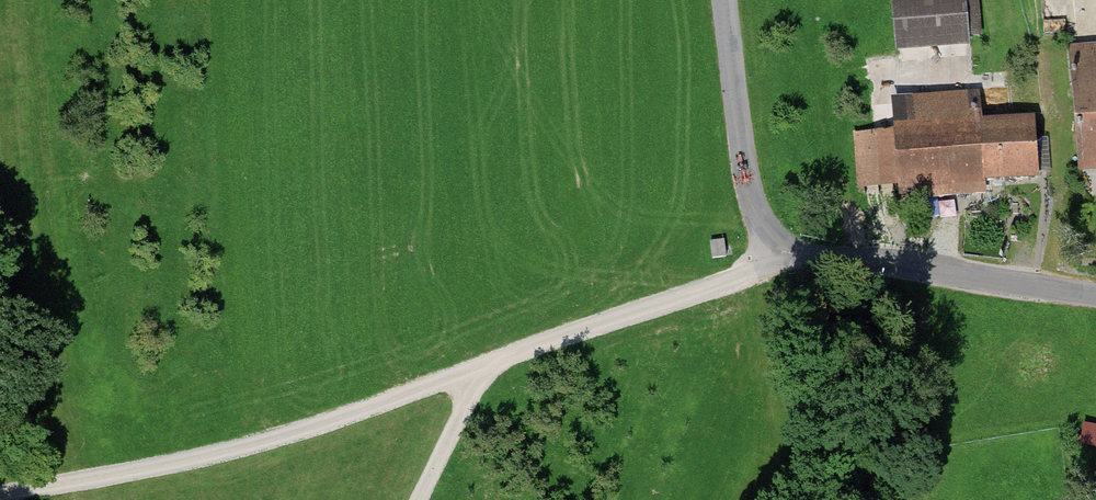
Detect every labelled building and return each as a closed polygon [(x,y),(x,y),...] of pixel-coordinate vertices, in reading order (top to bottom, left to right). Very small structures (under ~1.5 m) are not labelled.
[(896,3),(900,50),(979,44),(976,0),(935,0),(896,3)] [(1070,68),(1080,174),(1095,173),(1095,66),(1070,68)] [(1050,175),(1046,125),(988,130),(987,113),(903,120),(904,136),(862,140),(866,190),(1050,175)]
